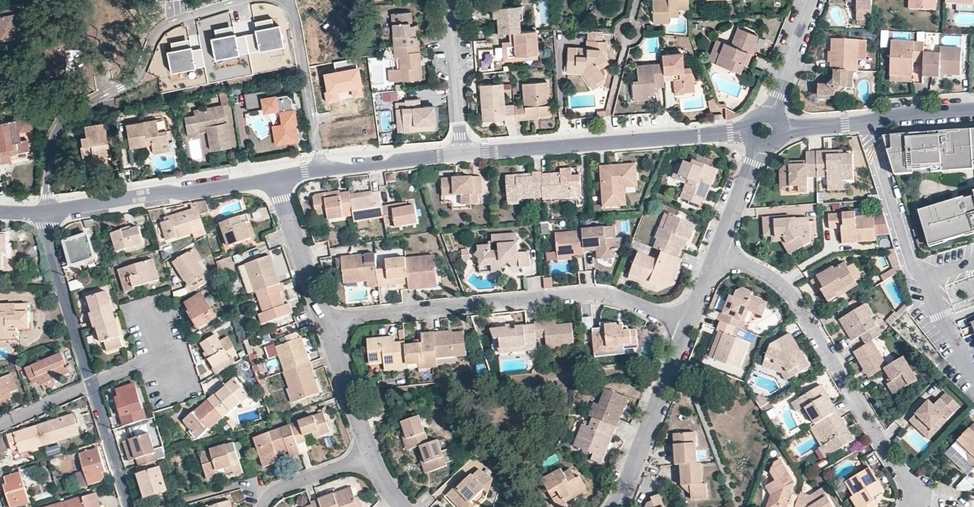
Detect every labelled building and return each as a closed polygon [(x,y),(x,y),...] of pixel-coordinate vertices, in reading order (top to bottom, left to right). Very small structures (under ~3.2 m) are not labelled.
[(652,23),(668,23),(668,18),(668,14),(678,14),(678,9),(688,8),(688,0),(652,0),(652,23)] [(846,3),(857,4),(856,11),(856,22),(871,22),(872,0),(846,0),(846,3)] [(910,12),(918,12),(919,0),(910,0),(910,12)] [(918,12),(936,12),(937,0),(919,0),(918,12)] [(496,9),(496,20),(497,33),(509,33),(518,32),(517,21),(516,7),(496,9)] [(0,11),(0,40),(17,37),(13,9),(0,11)] [(418,33),(414,34),(413,24),(411,24),(411,11),(392,13),(394,46),(418,44),(418,33)] [(275,26),(274,19),(256,22),(258,33),(246,36),(250,51),(262,49),(263,53),(288,48),(284,25),(275,26)] [(241,54),(250,51),(246,36),(238,38),(235,24),(214,29),(217,39),(211,40),(217,65),(242,59),(241,54)] [(744,58),(746,53),(750,54),(757,36),(737,29),(730,45),(723,43),(720,49),(744,58)] [(515,60),(514,57),(537,55),(535,31),(518,32),(509,33),(509,41),(510,46),(502,46),(503,61),(515,60)] [(602,40),(602,31),(587,31),(587,40),(586,49),(586,57),(577,57),(577,49),(566,48),(566,66),(574,66),(574,70),(585,70),(590,79),(592,78),(597,88),(602,85),(604,78),(599,70),(608,65),(605,59),(605,41),(602,40)] [(78,37),(44,38),(46,75),(65,74),(64,49),(78,48),(78,37)] [(206,66),(201,48),(193,50),(190,37),(172,41),(174,51),(171,52),(177,73),(206,66)] [(866,41),(859,41),(832,40),(830,71),(834,71),(852,72),(858,72),(858,61),(865,61),(866,41)] [(716,41),(713,47),(720,49),(723,43),(716,41)] [(891,76),(915,77),(915,63),(924,63),(924,55),(924,44),(892,43),(891,76)] [(415,66),(414,61),(420,61),(418,44),(394,46),(395,59),(399,59),(399,70),(400,80),(422,79),(420,66),(415,66)] [(720,49),(713,47),(708,61),(715,64),(720,49)] [(586,57),(586,49),(577,49),(577,57),(586,57)] [(720,49),(715,64),(738,73),(742,64),(744,58),(720,49)] [(941,49),(941,56),(963,57),(963,50),(941,49)] [(670,75),(673,72),(674,76),(675,89),(684,89),(684,90),(695,90),(694,76),(690,66),(683,67),(682,54),(661,55),(661,60),(661,64),(663,76),(669,75),(670,75)] [(515,60),(515,63),(537,62),(537,55),(514,57),(515,60)] [(924,78),(942,79),(942,75),(946,75),(962,76),(963,57),(941,56),(924,55),(924,63),(924,78)] [(654,94),(654,87),(663,87),(663,76),(661,64),(657,65),(636,66),(636,81),(631,82),(632,95),(647,94),(654,94)] [(566,73),(583,74),(592,91),(597,88),(592,78),(590,79),(585,70),(574,70),(574,66),(566,66),(566,73)] [(834,100),(834,94),(842,90),(851,90),(852,72),(834,71),(833,83),(828,87),(818,87),(818,99),(834,100)] [(549,105),(546,106),(545,96),(548,95),(547,82),(522,84),(524,105),(513,106),(515,119),(525,118),(525,115),(533,114),(533,113),(538,113),(538,117),(550,116),(549,105)] [(513,106),(504,106),(501,84),(481,85),(484,120),(503,119),(503,124),(515,123),(515,119),(513,106)] [(381,92),(381,101),(398,100),(397,92),(381,92)] [(246,106),(248,114),(264,111),(265,115),(277,114),(281,118),(283,128),(279,129),(282,147),(297,145),(294,127),(295,127),(291,102),(287,99),(271,101),(270,94),(247,98),(248,106),(246,106)] [(414,130),(414,126),(423,125),(424,130),(434,128),(433,106),(419,107),(418,100),(405,101),(405,109),(401,109),(403,132),(414,130)] [(197,128),(207,126),(207,131),(211,151),(230,147),(226,123),(223,123),(222,117),(225,116),(223,106),(203,109),(203,114),(194,116),(185,118),(188,136),(199,134),(198,132),(197,128)] [(0,122),(0,152),(2,163),(11,162),(10,154),(9,151),(17,150),(17,153),(29,151),(27,140),(21,141),(19,131),(29,129),(27,118),(0,122)] [(165,119),(157,120),(159,131),(167,130),(165,119)] [(146,145),(145,140),(151,139),(151,144),(152,148),(161,147),(160,144),(169,142),(167,130),(159,131),(157,120),(126,125),(130,148),(146,145)] [(85,137),(86,145),(82,145),(80,146),(82,159),(97,156),(99,166),(111,165),(104,123),(87,125),(89,132),(85,133),(85,137)] [(279,129),(273,129),(276,148),(282,147),(279,129)] [(966,161),(963,133),(948,135),(948,130),(939,131),(940,133),(935,133),(935,136),(929,136),(929,131),(911,133),(912,138),(901,139),(900,134),(891,134),(892,138),(884,139),(893,167),(903,166),(914,165),(914,169),(932,168),(931,164),(942,163),(943,171),(951,170),(951,162),(966,161)] [(973,160),(971,130),(963,131),(963,133),(966,161),(973,160)] [(169,142),(160,144),(161,147),(152,148),(153,154),(163,152),(170,151),(169,142)] [(844,155),(844,151),(829,152),(829,159),(834,159),(837,155),(844,155)] [(844,155),(837,155),(834,159),(829,159),(829,152),(818,153),(820,176),(829,176),(830,179),(836,184),(842,184),(847,179),(850,179),(856,179),(855,154),(844,155)] [(807,163),(800,164),(799,159),(791,160),(791,164),(788,164),(782,172),(783,187),(792,187),(801,187),(801,192),(810,192),(809,177),(820,176),(818,153),(807,153),(807,158),(807,163)] [(82,159),(84,169),(99,166),(97,156),(82,159)] [(688,184),(692,185),(689,192),(686,191),(685,192),(682,198),(704,207),(707,199),(704,198),(710,183),(713,185),(719,170),(695,161),(693,165),(684,162),(683,164),(676,179),(688,184)] [(966,168),(966,161),(951,162),(951,170),(966,168)] [(683,164),(680,163),(673,178),(676,179),(683,164)] [(943,171),(942,163),(931,164),(932,168),(932,171),(943,171)] [(625,206),(624,184),(639,183),(637,164),(624,165),(624,168),(612,169),(612,166),(603,167),(606,208),(625,206)] [(912,169),(914,169),(914,165),(903,166),(904,174),(913,173),(912,169)] [(904,174),(903,166),(893,167),(895,174),(904,174)] [(584,176),(583,168),(575,169),(575,176),(584,176)] [(563,173),(563,176),(552,176),(552,174),(542,174),(544,198),(544,200),(567,199),(578,198),(577,187),(585,187),(584,176),(575,176),(575,169),(563,170),(563,173)] [(533,175),(533,178),(517,179),(517,176),(507,177),(508,200),(519,200),(544,198),(542,174),(542,173),(533,173),(533,175)] [(443,196),(445,195),(462,194),(462,204),(472,203),(480,203),(479,193),(483,193),(482,175),(461,177),(461,180),(454,181),(454,177),(442,178),(443,196)] [(830,179),(831,190),(850,189),(850,179),(847,179),(842,184),(836,184),(830,179)] [(639,183),(624,184),(625,206),(628,206),(627,189),(639,187),(639,183)] [(704,198),(707,199),(713,185),(710,183),(704,198)] [(585,187),(577,187),(578,198),(586,197),(585,187)] [(373,196),(368,197),(352,199),(353,209),(355,221),(385,216),(383,205),(381,190),(372,192),(373,196)] [(321,214),(330,213),(331,218),(345,216),(344,210),(353,209),(352,199),(350,191),(341,193),(328,195),(327,192),(319,194),(316,196),(318,206),(319,206),(321,214)] [(970,198),(967,198),(966,196),(959,199),(960,201),(956,202),(955,200),(947,202),(949,207),(941,209),(940,204),(921,209),(923,218),(928,217),(930,223),(925,225),(929,238),(940,235),(940,238),(948,236),(949,239),(965,235),(964,231),(973,228),(973,196),(970,198)] [(199,211),(209,209),(206,199),(196,201),(196,202),(198,210),(199,211)] [(949,207),(947,202),(947,200),(939,203),(940,204),(941,209),(949,207)] [(415,204),(408,206),(401,207),(400,203),(400,202),(383,205),(385,216),(386,223),(395,222),(396,225),(418,222),(415,204)] [(162,223),(168,241),(194,233),(193,228),(203,225),(199,211),(198,210),(170,218),(171,221),(166,222),(162,223)] [(228,244),(250,236),(245,221),(249,219),(246,211),(220,220),(224,231),(228,244)] [(857,213),(831,215),(831,230),(839,229),(839,220),(845,219),(845,226),(843,227),(844,244),(859,243),(859,236),(876,235),(890,234),(885,217),(875,218),(867,218),(858,219),(857,213)] [(679,258),(683,248),(687,239),(690,240),(692,240),(698,226),(670,215),(664,228),(662,227),(657,237),(660,239),(656,248),(663,252),(679,258)] [(777,237),(785,237),(790,244),(791,245),(797,253),(812,243),(810,219),(792,220),(785,221),(785,217),(765,218),(766,235),(774,235),(777,235),(777,237)] [(249,219),(245,221),(250,236),(254,235),(249,219)] [(95,227),(93,220),(84,221),(86,229),(95,227)] [(220,220),(214,222),(218,233),(224,231),(220,220)] [(205,230),(203,225),(193,228),(194,233),(205,230)] [(598,249),(602,249),(602,259),(616,258),(615,252),(614,239),(617,239),(616,227),(584,230),(584,231),(586,252),(598,251),(598,249)] [(139,229),(131,231),(122,234),(121,231),(112,234),(118,252),(144,244),(139,229)] [(558,233),(560,256),(574,255),(586,254),(586,252),(584,231),(558,233)] [(64,242),(72,267),(96,259),(89,235),(64,242)] [(492,243),(498,243),(499,251),(490,252),(490,245),(478,246),(479,250),(475,255),(479,259),(480,266),(502,264),(502,267),(505,268),(508,264),(511,266),(519,266),(520,268),(530,267),(529,252),(519,253),(517,244),(520,241),(517,239),(516,235),(492,237),(492,243)] [(774,242),(783,242),(791,256),(797,253),(791,245),(790,244),(785,237),(777,237),(777,235),(774,235),(774,242)] [(931,244),(949,239),(948,236),(940,238),(940,235),(929,238),(931,244)] [(4,269),(4,273),(16,273),(15,244),(6,245),(6,236),(0,237),(0,269),(4,269)] [(617,239),(614,239),(615,252),(619,252),(625,238),(617,239)] [(468,248),(460,250),(463,262),(471,260),(468,248)] [(206,276),(209,274),(195,250),(174,263),(186,281),(187,280),(194,291),(210,282),(206,276)] [(375,251),(342,255),(342,256),(343,267),(344,281),(367,279),(368,282),(368,285),(379,284),(377,267),(375,251)] [(556,251),(545,253),(547,262),(558,260),(556,251)] [(663,252),(659,260),(640,253),(631,274),(658,285),(671,279),(675,267),(680,269),(684,259),(679,258),(663,252)] [(276,274),(273,275),(270,265),(273,264),(269,253),(244,262),(254,291),(279,282),(276,274)] [(884,254),(874,259),(880,270),(890,265),(884,254)] [(438,284),(435,255),(406,258),(409,282),(409,289),(417,288),(417,286),(420,285),(421,288),(428,287),(428,284),(438,284)] [(388,283),(388,277),(399,276),(399,282),(409,282),(406,258),(406,256),(386,258),(386,266),(377,267),(379,284),(388,283)] [(136,291),(135,287),(159,281),(153,260),(119,270),(127,293),(136,291)] [(480,266),(480,273),(502,271),(502,267),(502,264),(480,266)] [(839,297),(838,295),(857,283),(847,265),(836,271),(835,268),(812,281),(819,294),(823,292),(829,303),(839,297)] [(629,279),(657,290),(674,283),(680,269),(675,267),(671,279),(658,285),(631,274),(629,279)] [(884,280),(896,275),(893,269),(882,275),(884,280)] [(552,277),(542,278),(544,289),(553,287),(552,277)] [(284,303),(281,304),(279,300),(283,299),(280,291),(285,289),(282,281),(279,282),(254,291),(262,310),(265,320),(293,311),(290,302),(284,303)] [(860,287),(857,283),(838,295),(839,297),(840,299),(860,287)] [(746,322),(744,321),(748,310),(751,311),(754,312),(759,314),(764,302),(752,298),(754,293),(743,289),(738,291),(736,298),(734,303),(730,301),(725,314),(723,313),(719,321),(722,323),(737,329),(743,331),(746,322)] [(88,297),(91,306),(93,313),(90,314),(93,320),(113,314),(107,292),(88,297)] [(712,308),(721,310),(724,296),(715,294),(712,308)] [(192,312),(190,313),(200,328),(217,318),(202,295),(187,304),(192,312)] [(759,314),(764,316),(769,304),(764,302),(759,314)] [(17,329),(29,328),(29,305),(0,306),(0,309),(0,314),(0,339),(8,338),(9,332),(17,332),(17,329)] [(844,319),(856,340),(862,337),(867,346),(873,342),(882,336),(872,319),(874,318),(867,306),(844,319)] [(885,321),(890,325),(898,316),(894,312),(885,321)] [(108,352),(123,347),(113,314),(93,320),(95,328),(97,327),(99,334),(102,343),(105,342),(108,352)] [(844,319),(842,321),(854,341),(856,340),(844,319)] [(572,323),(556,324),(546,324),(546,321),(535,322),(535,325),(537,338),(546,337),(547,349),(574,347),(572,323)] [(596,343),(600,343),(601,353),(625,351),(625,345),(630,344),(630,346),(638,346),(636,330),(629,331),(629,326),(618,327),(618,324),(613,324),(612,321),(602,322),(602,328),(594,328),(596,343)] [(741,370),(751,345),(733,338),(737,329),(722,323),(718,332),(720,333),(725,335),(715,359),(741,370)] [(500,339),(501,349),(526,347),(526,351),(538,350),(537,338),(535,325),(516,327),(516,331),(512,331),(509,328),(492,329),(495,340),(500,339)] [(456,361),(456,355),(466,354),(464,331),(452,332),(442,333),(442,330),(434,331),(437,361),(437,363),(456,361)] [(421,339),(421,342),(414,343),(405,344),(407,364),(418,363),(437,361),(434,331),(421,332),(421,339)] [(710,357),(715,359),(725,335),(720,333),(710,357)] [(800,349),(797,351),(794,346),(797,344),(791,334),(771,346),(765,361),(787,370),(793,378),(811,367),(800,349)] [(202,343),(207,352),(211,359),(209,360),(217,373),(235,363),(231,357),(230,358),(215,335),(202,343)] [(367,338),(368,356),(383,355),(383,360),(385,370),(408,368),(407,364),(405,344),(405,341),(405,340),(395,341),(394,335),(367,338)] [(303,354),(306,353),(301,336),(297,338),(303,354)] [(306,353),(303,354),(297,338),(274,346),(283,370),(309,361),(306,353)] [(867,346),(854,353),(870,379),(883,371),(888,368),(873,342),(867,346)] [(596,343),(597,359),(626,357),(625,351),(601,353),(600,343),(596,343)] [(44,379),(46,383),(70,372),(69,370),(72,369),(69,363),(66,364),(62,353),(27,369),(33,384),(40,381),(44,379)] [(887,379),(890,377),(893,383),(890,384),(888,385),(894,396),(918,382),(904,358),(888,368),(883,371),(887,379)] [(301,397),(314,392),(310,380),(313,378),(310,370),(312,369),(309,361),(283,370),(282,371),(288,386),(285,387),(289,397),(300,393),(301,397)] [(765,361),(763,367),(783,375),(787,380),(793,378),(787,370),(765,361)] [(8,399),(6,396),(17,391),(11,376),(0,381),(0,402),(8,399)] [(321,390),(317,377),(313,378),(310,380),(314,392),(318,391),(321,390)] [(226,386),(226,387),(218,395),(216,394),(208,400),(209,401),(223,418),(240,403),(242,403),(250,396),(235,378),(226,386)] [(226,386),(224,384),(215,392),(216,394),(218,395),(226,387),(226,386)] [(146,420),(143,411),(135,385),(117,390),(119,397),(116,398),(125,426),(146,420)] [(821,386),(800,398),(816,425),(837,412),(833,405),(830,406),(825,398),(828,397),(821,386)] [(616,427),(622,412),(620,411),(622,406),(625,407),(628,398),(605,390),(599,405),(594,418),(616,427)] [(922,424),(930,432),(937,425),(941,428),(944,425),(961,407),(946,394),(935,406),(932,404),(928,408),(926,406),(914,418),(916,419),(918,417),(924,422),(922,424)] [(764,401),(766,405),(773,401),(770,397),(764,401)] [(378,411),(384,409),(381,399),(375,401),(378,411)] [(762,399),(757,402),(761,408),(766,405),(764,401),(762,399)] [(223,418),(209,401),(184,421),(185,422),(193,432),(198,438),(223,418)] [(599,405),(594,404),(589,416),(593,417),(594,418),(599,405)] [(303,433),(311,430),(317,428),(318,433),(329,429),(322,410),(297,419),(300,424),(291,427),(296,441),(305,438),(303,433)] [(848,431),(845,433),(838,421),(842,420),(837,412),(816,425),(828,445),(825,447),(830,455),(854,441),(848,431)] [(37,426),(43,445),(80,433),(73,415),(37,426)] [(419,415),(402,421),(412,447),(421,444),(429,441),(419,415)] [(608,448),(605,447),(609,436),(613,437),(616,427),(594,418),(593,417),(589,427),(582,425),(574,446),(594,454),(592,460),(602,464),(608,448)] [(914,418),(911,422),(930,440),(941,428),(937,425),(930,432),(922,424),(924,422),(918,417),(916,419),(914,418)] [(231,428),(235,425),(231,419),(226,422),(231,428)] [(842,420),(838,421),(845,433),(848,431),(842,420)] [(185,422),(181,425),(189,434),(193,432),(185,422)] [(271,452),(276,451),(287,448),(289,456),(300,453),(296,441),(291,427),(290,424),(255,436),(264,464),(274,461),(271,452)] [(18,448),(19,452),(43,445),(37,426),(7,435),(12,450),(18,448)] [(957,442),(973,459),(973,432),(970,429),(957,442)] [(684,433),(684,443),(676,443),(676,465),(681,465),(697,463),(696,432),(684,433)] [(157,461),(155,453),(149,433),(130,439),(136,460),(137,459),(139,466),(157,461)] [(684,433),(675,433),(676,443),(684,443),(684,433)] [(447,464),(446,461),(453,458),(449,447),(442,449),(438,438),(429,441),(421,444),(424,454),(430,470),(447,464)] [(130,439),(124,441),(130,461),(136,460),(130,439)] [(233,441),(198,451),(204,471),(205,475),(217,472),(215,467),(225,465),(231,464),(232,469),(233,472),(242,470),(233,441)] [(98,447),(79,454),(89,484),(104,479),(103,473),(101,469),(105,468),(98,447)] [(155,453),(157,461),(167,458),(165,453),(164,451),(155,453)] [(430,470),(424,454),(420,455),(426,472),(430,470)] [(167,492),(163,478),(160,478),(157,469),(159,468),(157,461),(139,466),(137,467),(139,474),(138,475),(145,498),(167,492)] [(800,497),(791,494),(794,484),(780,461),(775,464),(772,473),(776,480),(772,483),(773,488),(769,490),(772,496),(769,506),(797,506),(800,497)] [(681,465),(682,481),(690,481),(691,494),(691,500),(707,499),(706,485),(702,485),(701,464),(697,463),(681,465)] [(577,466),(573,468),(578,477),(582,475),(577,466)] [(565,497),(587,484),(582,475),(578,477),(573,468),(566,472),(563,468),(544,479),(559,506),(563,506),(569,504),(567,500),(565,497)] [(873,496),(884,490),(869,468),(846,482),(855,496),(852,497),(858,506),(864,506),(875,500),(873,496)] [(472,500),(484,488),(488,491),(492,478),(480,469),(474,475),(473,473),(468,478),(469,479),(465,484),(463,482),(459,487),(457,485),(448,493),(462,506),(463,506),(464,506),(466,506),(473,506),(477,504),(472,500)] [(29,502),(20,472),(4,477),(6,484),(7,487),(4,488),(10,506),(13,506),(29,502)] [(468,478),(465,476),(457,485),(459,487),(463,482),(465,484),(469,479),(468,478)] [(682,481),(682,486),(691,494),(690,481),(682,481)] [(966,493),(971,487),(964,481),(958,487),(966,493)] [(589,487),(587,484),(565,497),(567,500),(589,487)] [(333,492),(334,495),(352,490),(351,486),(333,492)] [(822,488),(811,494),(802,491),(800,497),(797,506),(834,506),(822,488)] [(334,495),(333,492),(318,497),(322,506),(357,506),(354,497),(352,490),(334,495)] [(875,500),(864,506),(877,506),(882,504),(884,501),(885,497),(884,494),(884,490),(873,496),(875,500)] [(62,506),(98,506),(96,501),(98,500),(96,493),(61,504),(62,506)] [(448,493),(445,496),(456,506),(462,506),(448,493)] [(658,494),(650,497),(651,501),(653,506),(663,506),(658,494)] [(298,506),(322,506),(318,497),(308,500),(309,504),(298,506)] [(206,505),(207,506),(231,506),(231,505),(228,498),(206,505)]
